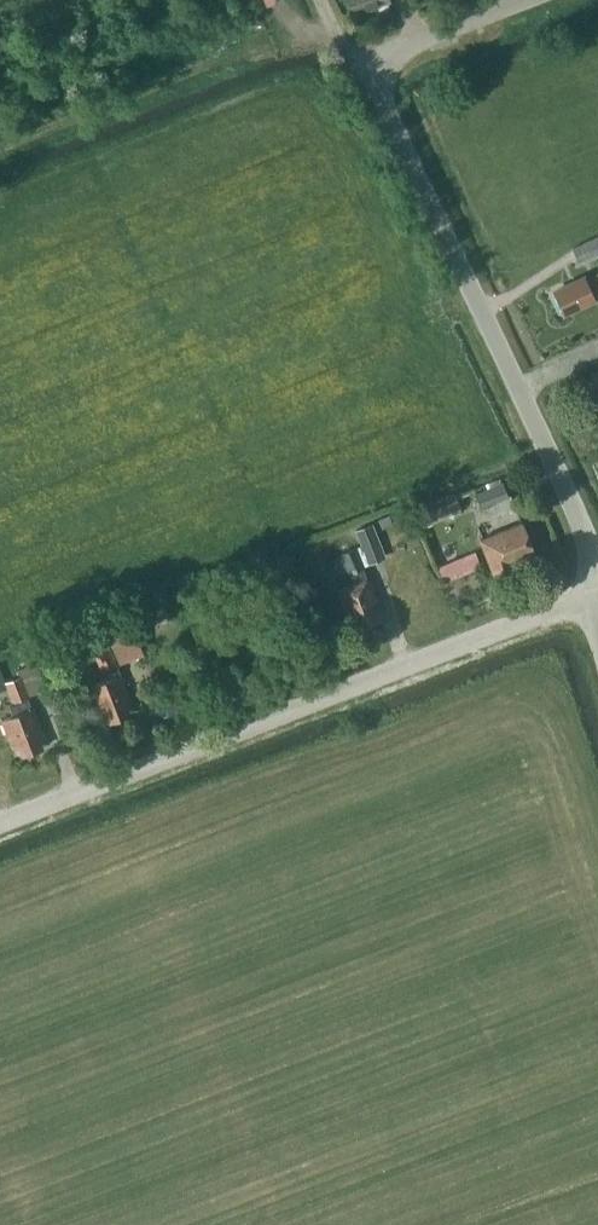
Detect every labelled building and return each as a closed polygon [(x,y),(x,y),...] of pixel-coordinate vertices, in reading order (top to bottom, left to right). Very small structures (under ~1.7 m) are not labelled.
[(354,14),(388,0),(348,0),(354,14)] [(578,262),(597,252),(597,234),(571,247),(578,262)] [(562,313),(579,305),(594,298),(597,296),(597,273),(585,279),(584,276),(569,284),(552,292),(562,313)] [(475,493),(480,507),(508,496),(502,482),(475,493)] [(416,508),(423,526),(461,510),(453,492),(416,508)] [(366,573),(364,566),(386,557),(372,522),(354,529),(360,544),(356,546),(340,553),(341,557),(331,561),(332,562),(327,564),(331,577),(342,573),(348,591),(339,594),(348,620),(353,617),(357,626),(377,618),(376,615),(381,612),(370,583),(369,583),(365,573),(366,573)] [(511,561),(532,552),(521,523),(479,539),(493,575),(513,567),(511,561)] [(126,608),(86,624),(91,639),(110,632),(116,648),(138,639),(126,608)] [(110,643),(94,650),(101,669),(104,668),(108,679),(89,686),(100,715),(106,713),(110,722),(129,715),(128,711),(135,708),(110,643)] [(27,697),(46,689),(36,662),(18,669),(21,676),(6,682),(13,701),(9,703),(13,714),(1,718),(12,748),(19,746),(22,754),(41,747),(40,743),(45,741),(32,707),(31,708),(27,697)]
